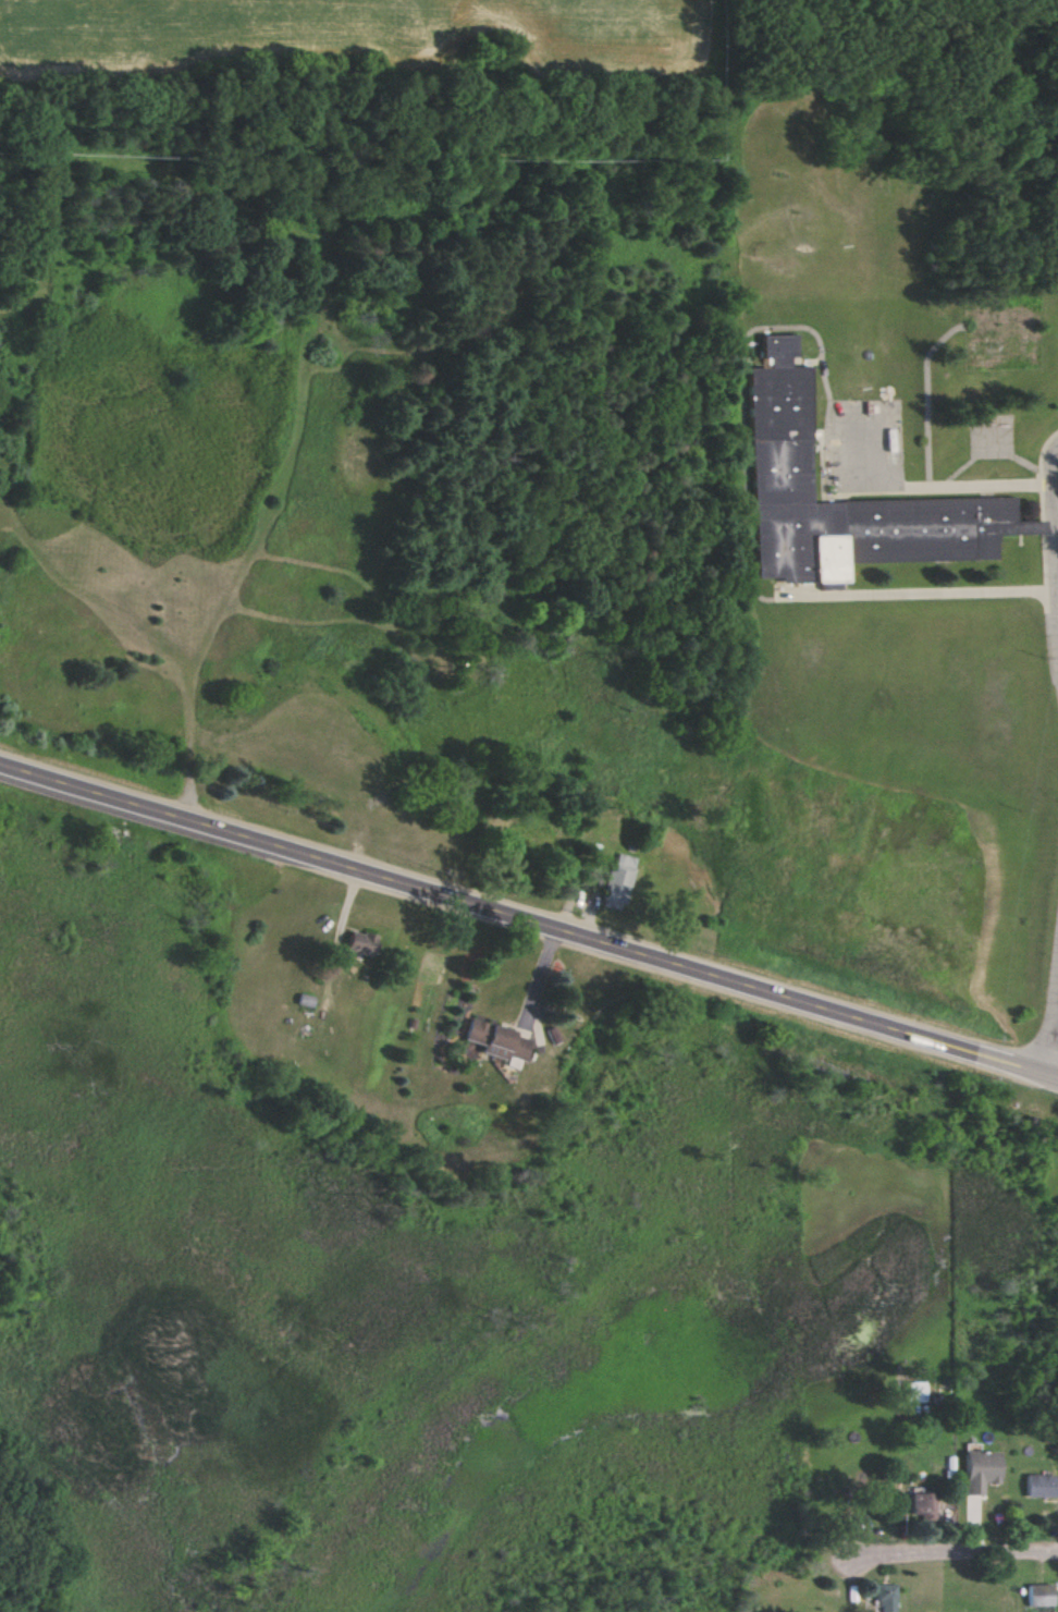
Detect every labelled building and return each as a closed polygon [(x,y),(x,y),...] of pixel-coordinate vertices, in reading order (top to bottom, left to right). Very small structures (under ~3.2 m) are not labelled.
[(998,559),(998,535),(1047,533),(1047,520),(1020,521),(1019,496),(815,502),(811,365),(795,366),(795,356),(800,356),(799,334),(767,335),(767,355),(774,355),(774,368),(753,368),(759,577),(784,577),(785,582),(820,581),(820,584),(822,583),(822,590),(844,589),(844,583),(852,582),(851,563),(998,559)] [(600,907),(624,910),(632,856),(616,854),(614,869),(606,868),(600,907)] [(373,935),(348,931),(344,951),(370,955),(373,935)] [(522,1061),(528,1037),(466,1020),(461,1039),(482,1045),(480,1053),(503,1059),(503,1056),(522,1061)] [(907,1382),(908,1402),(926,1402),(926,1381),(907,1382)] [(983,1495),(983,1483),(999,1484),(1000,1452),(964,1451),(963,1494),(983,1495)] [(1056,1497),(1056,1475),(1026,1474),(1025,1497),(1056,1497)] [(922,1488),(912,1487),(911,1507),(921,1508),(921,1521),(934,1521),(935,1493),(922,1492),(922,1488)] [(877,1584),(878,1611),(895,1611),(894,1584),(877,1584)] [(1027,1606),(1053,1605),(1052,1584),(1027,1584),(1027,1606)]
